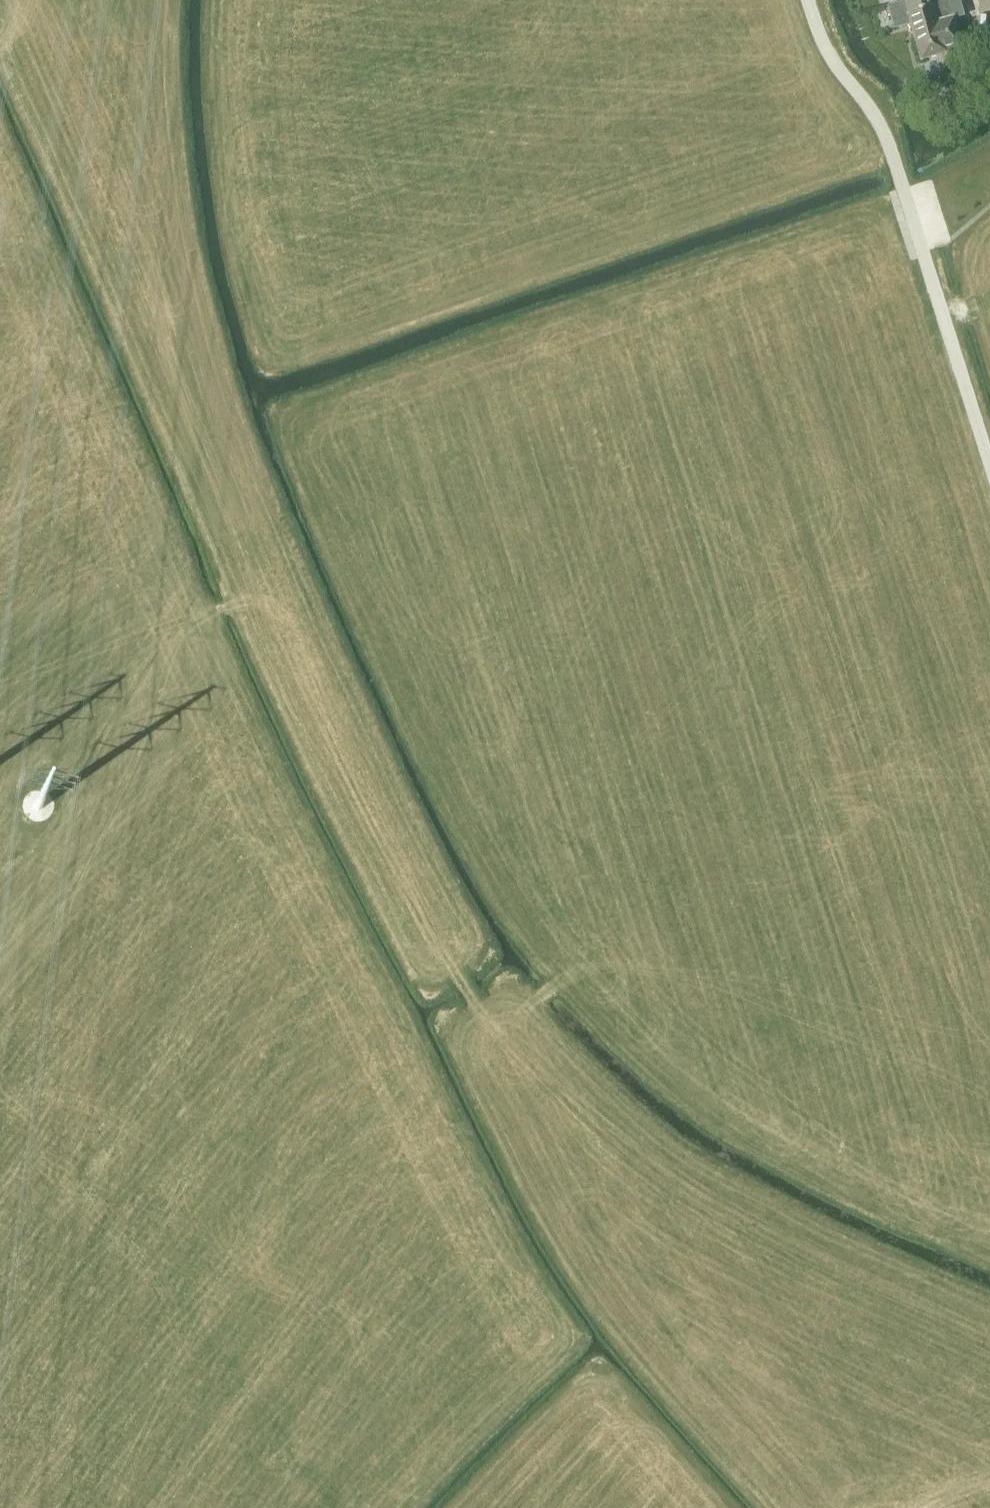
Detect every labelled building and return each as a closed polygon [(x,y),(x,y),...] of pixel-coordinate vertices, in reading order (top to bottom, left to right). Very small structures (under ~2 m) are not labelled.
[(921,62),(948,54),(947,51),(962,47),(949,0),(904,0),(921,62)]
